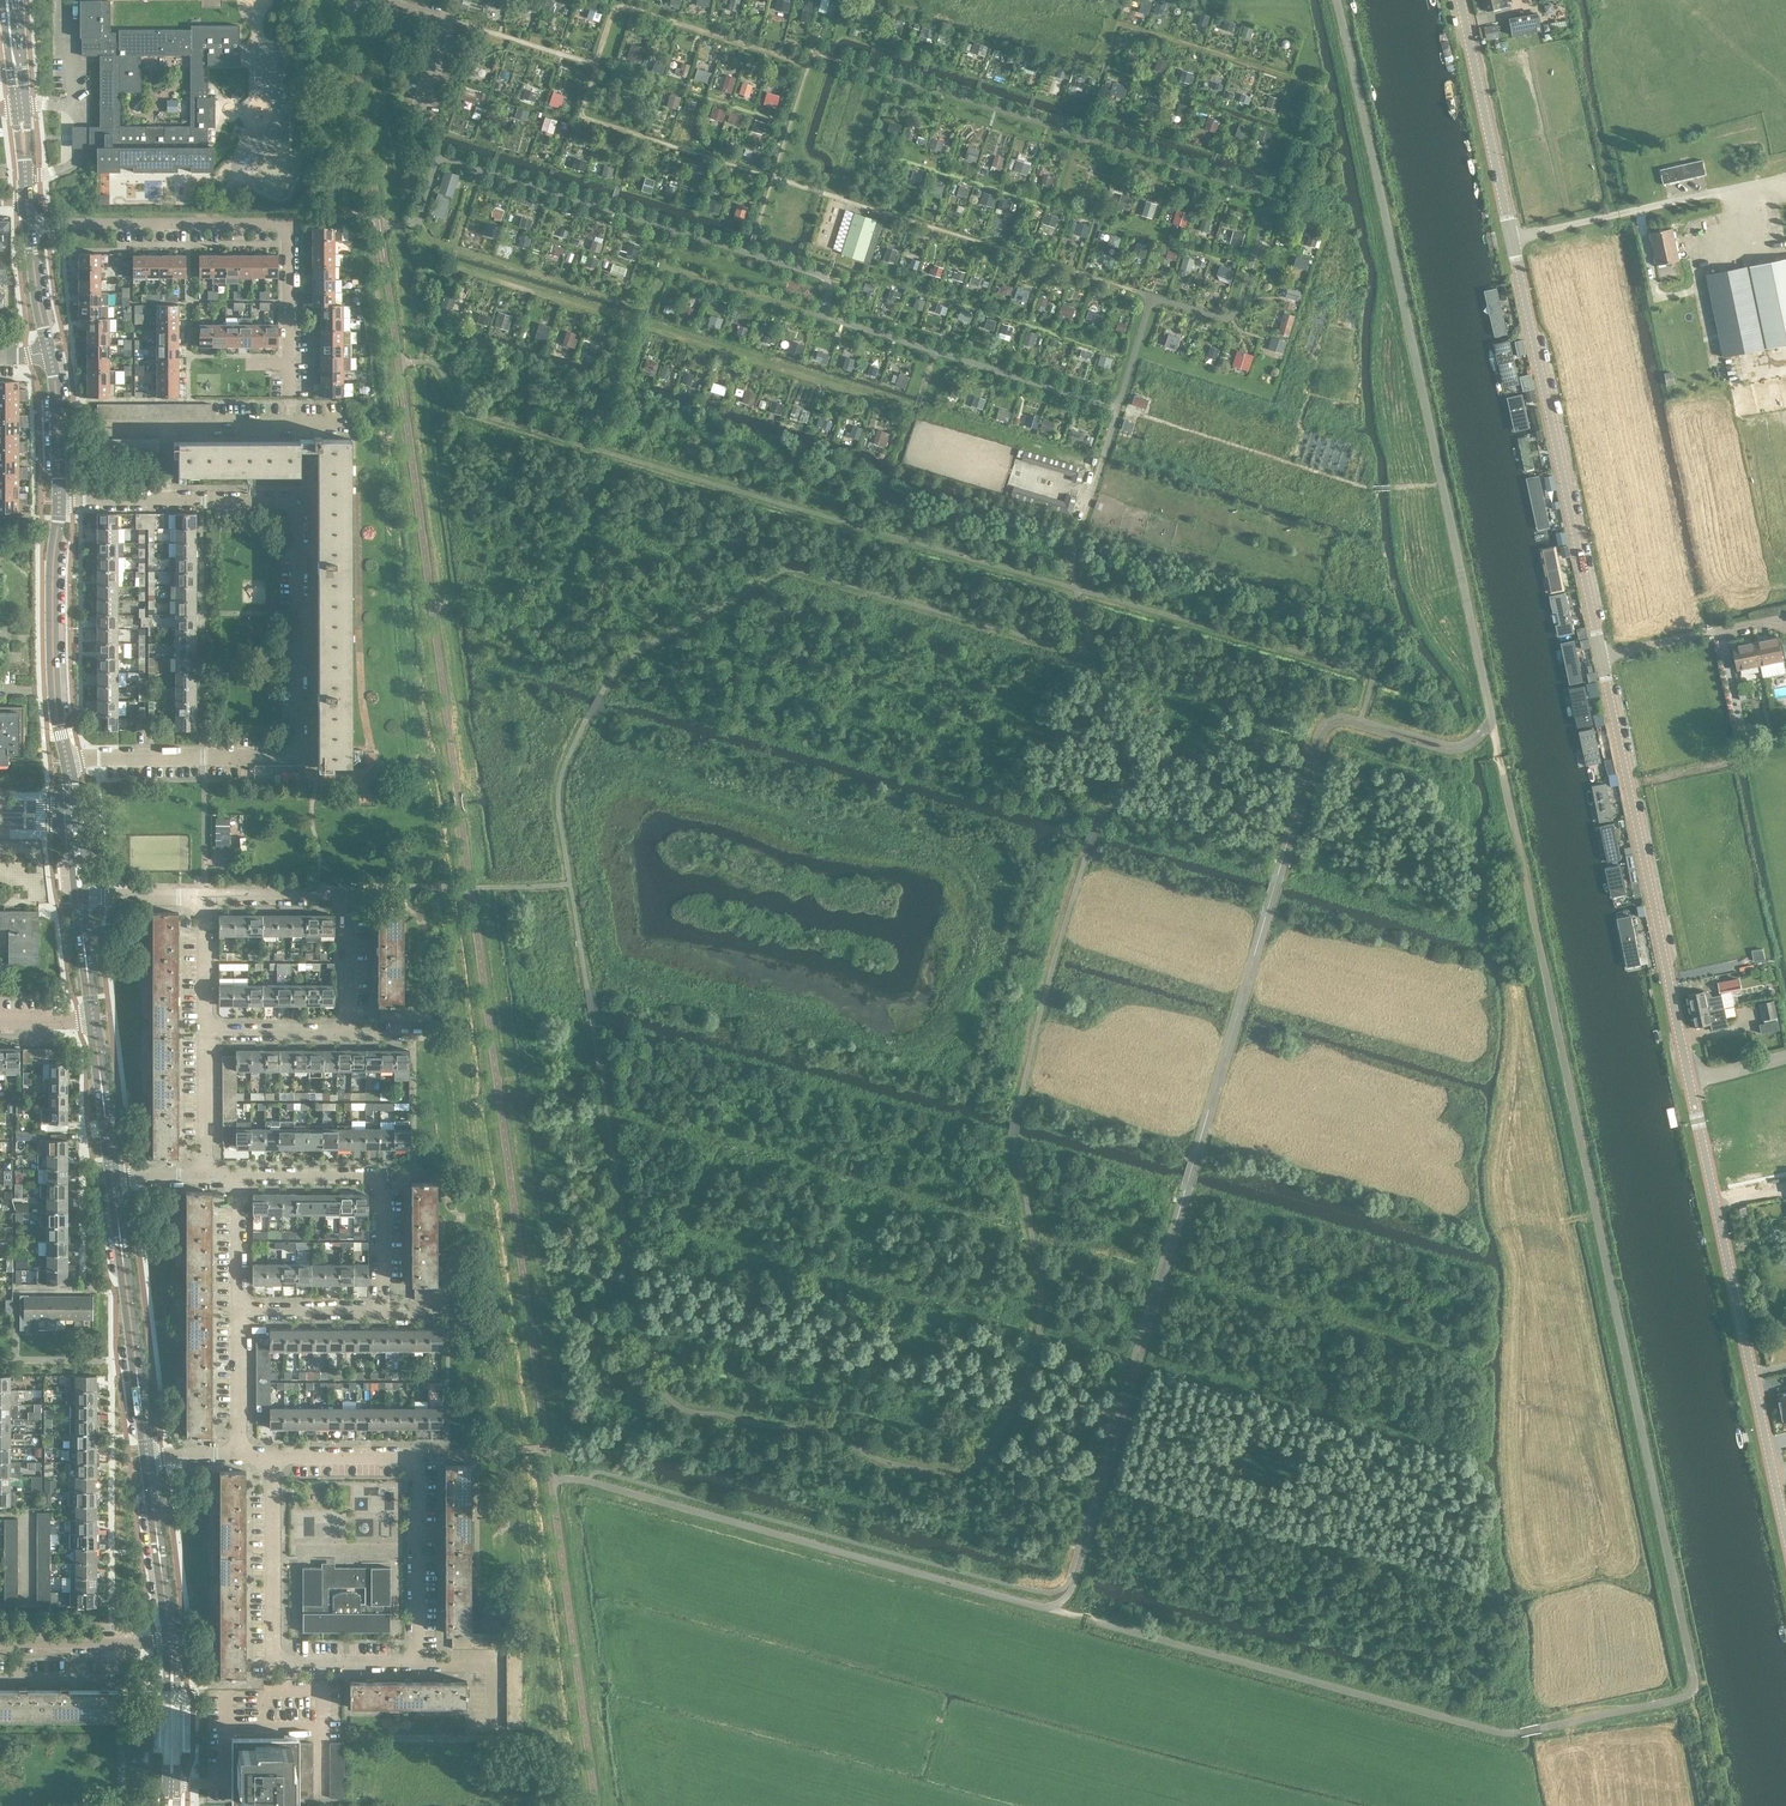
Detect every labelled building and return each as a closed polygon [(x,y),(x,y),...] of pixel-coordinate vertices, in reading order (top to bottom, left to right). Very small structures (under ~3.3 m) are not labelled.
[(89,134),(85,134),(85,141),(89,141),(89,148),(97,148),(97,172),(120,172),(120,166),(133,166),(133,172),(177,172),(177,166),(190,166),(190,172),(213,171),(213,147),(207,147),(207,127),(215,127),(215,97),(207,97),(207,65),(239,65),(239,25),(191,25),(191,29),(118,29),(118,32),(110,32),(110,0),(101,0),(80,0),(80,38),(82,38),(82,55),(100,55),(100,127),(89,127),(89,134)] [(1487,11),(1509,7),(1508,0),(1485,0),(1487,11)] [(520,2),(508,1),(508,8),(519,9),(520,2)] [(877,7),(864,2),(861,11),(874,15),(877,7)] [(1145,11),(1146,4),(1135,3),(1134,10),(1145,11)] [(560,4),(546,4),(546,12),(560,11),(560,4)] [(1155,4),(1152,10),(1164,15),(1167,8),(1155,4)] [(1209,14),(1199,9),(1193,21),(1203,26),(1209,14)] [(1513,35),(1540,30),(1541,29),(1538,14),(1510,19),(1513,35)] [(892,16),(888,24),(899,29),(903,21),(892,16)] [(1251,28),(1239,23),(1236,30),(1248,35),(1251,28)] [(1489,39),(1499,36),(1497,25),(1487,27),(1489,39)] [(920,34),(928,37),(931,29),(923,26),(920,34)] [(936,39),(948,43),(951,35),(939,31),(936,39)] [(974,41),(972,52),(986,55),(988,44),(974,41)] [(637,51),(627,48),(624,56),(634,59),(637,51)] [(1010,64),(1014,55),(1004,51),(1000,60),(1010,64)] [(1137,58),(1126,55),(1124,63),(1135,65),(1137,58)] [(664,60),(652,57),(650,64),(662,68),(664,60)] [(1037,62),(1025,60),(1023,67),(1035,70),(1037,62)] [(684,66),(674,63),(672,70),(682,74),(684,66)] [(1161,68),(1152,64),(1149,71),(1159,75),(1161,68)] [(1321,69),(1314,64),(1310,71),(1318,75),(1321,69)] [(476,82),(478,72),(467,69),(465,79),(476,82)] [(1070,73),(1057,69),(1055,78),(1067,82),(1070,73)] [(705,74),(693,70),(690,77),(703,81),(705,74)] [(728,74),(726,90),(733,91),(736,75),(728,74)] [(1182,74),(1179,81),(1192,85),(1195,78),(1182,74)] [(721,77),(713,75),(711,84),(719,86),(721,77)] [(1079,86),(1089,90),(1092,82),(1082,78),(1079,86)] [(1102,90),(1110,93),(1115,81),(1108,78),(1102,90)] [(1112,92),(1125,97),(1129,86),(1116,81),(1112,92)] [(1211,81),(1208,89),(1218,93),(1221,85),(1211,81)] [(749,87),(737,85),(735,92),(747,95),(749,87)] [(523,87),(520,96),(529,100),(532,90),(523,87)] [(237,100),(244,93),(238,88),(232,95),(237,100)] [(475,94),(462,90),(460,98),(473,101),(475,94)] [(1135,90),(1132,98),(1140,102),(1144,94),(1135,90)] [(775,96),(763,91),(760,100),(772,104),(775,96)] [(563,98),(552,92),(548,100),(559,106),(563,98)] [(663,102),(673,105),(676,98),(666,94),(663,102)] [(1250,97),(1242,94),(1239,101),(1248,104),(1250,97)] [(1280,100),(1270,97),(1267,107),(1277,110),(1280,100)] [(167,112),(177,112),(177,100),(167,100),(167,112)] [(695,103),(686,100),(684,107),(693,110),(695,103)] [(1156,101),(1146,100),(1145,108),(1154,109),(1156,101)] [(706,107),(703,116),(714,120),(717,111),(706,107)] [(1169,107),(1168,114),(1180,116),(1181,108),(1169,107)] [(1218,131),(1221,118),(1209,115),(1205,128),(1218,131)] [(741,120),(731,116),(728,123),(737,127),(741,120)] [(544,117),(539,125),(548,130),(552,121),(544,117)] [(1225,120),(1219,129),(1226,133),(1232,123),(1225,120)] [(886,134),(889,127),(878,122),(875,130),(886,134)] [(757,123),(753,132),(762,135),(766,127),(757,123)] [(235,125),(233,132),(240,135),(243,128),(235,125)] [(1249,130),(1240,126),(1237,134),(1246,137),(1249,130)] [(89,134),(89,127),(72,127),(72,148),(89,148),(89,141),(85,141),(85,134),(89,134)] [(902,140),(912,140),(911,128),(901,129),(902,140)] [(1270,135),(1256,130),(1254,138),(1267,143),(1270,135)] [(924,145),(927,139),(920,136),(917,142),(924,145)] [(943,143),(933,140),(931,149),(941,152),(943,143)] [(977,161),(981,147),(970,144),(966,159),(977,161)] [(583,160),(570,154),(567,162),(580,167),(583,160)] [(1001,166),(1002,158),(988,156),(987,163),(1001,166)] [(1027,159),(1017,158),(1016,166),(1026,168),(1027,159)] [(1660,169),(1663,184),(1706,174),(1702,160),(1660,169)] [(903,170),(900,177),(913,182),(916,176),(903,170)] [(445,171),(438,192),(451,196),(452,196),(459,175),(445,171)] [(1052,189),(1055,178),(1038,173),(1034,183),(1052,189)] [(634,177),(632,185),(641,187),(643,180),(634,177)] [(417,184),(402,178),(405,196),(412,199),(417,184)] [(929,178),(926,185),(939,190),(942,183),(929,178)] [(954,185),(950,192),(960,196),(964,189),(954,185)] [(660,186),(658,193),(671,198),(673,191),(660,186)] [(438,192),(432,213),(444,217),(451,196),(438,192)] [(976,200),(989,205),(991,198),(979,193),(976,200)] [(109,205),(109,195),(99,194),(99,205),(109,205)] [(683,194),(680,202),(693,206),(696,198),(683,194)] [(1129,197),(1122,194),(1117,205),(1124,208),(1129,197)] [(831,250),(846,202),(830,197),(815,245),(831,250)] [(1010,213),(1013,204),(1001,200),(998,209),(1010,213)] [(1138,212),(1153,217),(1157,205),(1142,200),(1138,212)] [(710,201),(706,209),(716,213),(720,205),(710,201)] [(491,206),(488,213),(499,217),(502,210),(491,206)] [(728,216),(738,220),(741,212),(731,208),(728,216)] [(1039,211),(1030,209),(1027,218),(1036,220),(1039,211)] [(533,219),(519,212),(515,221),(530,227),(533,219)] [(855,213),(842,254),(865,261),(875,230),(878,230),(880,224),(877,223),(877,220),(855,213)] [(1185,216),(1172,213),(1170,223),(1182,226),(1185,216)] [(470,218),(469,229),(482,229),(483,219),(470,218)] [(1057,223),(1050,219),(1044,230),(1052,234),(1057,223)] [(1209,224),(1198,220),(1194,231),(1205,235),(1209,224)] [(546,221),(543,231),(556,235),(559,226),(546,221)] [(1078,228),(1067,225),(1064,232),(1075,236),(1078,228)] [(496,229),(484,226),(482,233),(494,236),(496,229)] [(305,235),(304,235),(304,241),(334,241),(342,241),(342,227),(313,227),(313,238),(305,235)] [(1314,231),(1303,227),(1299,239),(1310,243),(1314,231)] [(1657,265),(1679,261),(1672,228),(1650,233),(1657,265)] [(1242,246),(1246,232),(1234,229),(1231,242),(1242,246)] [(526,234),(514,232),(513,240),(525,242),(526,234)] [(596,237),(588,233),(584,242),(593,245),(596,237)] [(1115,238),(1105,236),(1104,243),(1114,245),(1115,238)] [(614,243),(603,237),(599,245),(610,251),(614,243)] [(334,241),(304,241),(304,246),(305,246),(313,243),(313,254),(334,254),(334,241)] [(1137,241),(1134,253),(1146,256),(1149,243),(1137,241)] [(639,250),(625,245),(621,255),(634,260),(639,250)] [(562,249),(549,246),(547,253),(561,256),(562,249)] [(893,253),(881,248),(878,257),(890,261),(893,253)] [(1173,252),(1163,249),(1159,259),(1171,260),(1173,252)] [(603,255),(589,251),(586,259),(600,263),(603,255)] [(101,253),(79,253),(79,267),(101,267),(101,253)] [(305,261),(304,261),(304,266),(334,266),(334,254),(313,254),(313,263),(305,261)] [(146,277),(146,255),(133,255),(133,277),(146,277)] [(159,255),(146,255),(146,277),(159,277),(159,255)] [(172,255),(159,255),(159,277),(172,277),(172,255)] [(186,255),(172,255),(172,277),(186,277),(186,255)] [(199,255),(199,277),(213,277),(213,255),(199,255)] [(226,255),(213,255),(213,277),(213,284),(226,284),(226,255)] [(239,255),(226,255),(226,284),(239,284),(239,277),(239,255)] [(252,255),(239,255),(239,277),(252,277),(252,255)] [(265,255),(252,255),(252,277),(265,277),(265,255)] [(278,255),(265,255),(265,277),(278,277),(278,255)] [(917,259),(904,255),(902,263),(914,267),(917,259)] [(1305,262),(1289,256),(1287,264),(1302,269),(1305,262)] [(1191,260),(1182,258),(1180,265),(1189,268),(1191,260)] [(1749,266),(1766,348),(1785,344),(1785,259),(1749,266)] [(625,265),(610,260),(607,269),(622,274),(625,265)] [(936,265),(923,260),(920,269),(933,274),(936,265)] [(1227,276),(1230,268),(1210,261),(1207,269),(1227,276)] [(334,266),(304,266),(304,272),(305,272),(313,269),(313,279),(334,279),(334,266)] [(1723,357),(1766,348),(1749,266),(1707,275),(1723,357)] [(101,267),(79,267),(79,280),(101,280),(101,267)] [(958,272),(947,269),(944,277),(955,281),(958,272)] [(983,280),(969,277),(967,285),(982,289),(983,280)] [(850,285),(861,289),(863,282),(852,278),(850,285)] [(305,287),(304,287),(304,292),(313,292),(334,292),(341,292),(341,279),(334,279),(313,279),(313,289),(305,287)] [(101,280),(79,280),(79,293),(101,293),(101,280)] [(863,289),(870,293),(874,286),(867,282),(863,289)] [(1000,291),(1012,294),(1014,285),(1003,282),(1000,291)] [(1284,285),(1281,293),(1293,298),(1297,290),(1284,285)] [(1487,340),(1513,335),(1503,286),(1477,291),(1487,340)] [(891,288),(889,298),(900,300),(903,290),(891,288)] [(1026,292),(1013,290),(1012,299),(1025,301),(1026,292)] [(313,292),(304,292),(304,298),(305,298),(313,295),(313,305),(334,305),(341,305),(341,292),(334,292),(313,292)] [(101,293),(79,293),(79,305),(108,305),(108,293),(101,293)] [(1034,304),(1044,306),(1045,297),(1036,295),(1034,304)] [(924,302),(912,298),(909,306),(921,310),(924,302)] [(947,303),(935,299),(931,310),(944,314),(947,303)] [(445,311),(446,303),(430,300),(428,308),(445,311)] [(1076,308),(1057,302),(1054,311),(1073,317),(1076,308)] [(108,305),(79,305),(79,319),(87,319),(108,318),(108,305)] [(153,306),(150,309),(150,314),(153,317),(157,318),(179,318),(179,305),(157,305),(153,306)] [(334,305),(313,305),(313,311),(321,308),(321,318),(350,318),(350,305),(341,305),(334,305)] [(483,310),(469,306),(466,319),(480,323),(483,310)] [(971,310),(957,306),(953,317),(968,322),(971,310)] [(1090,308),(1086,318),(1098,322),(1101,312),(1090,308)] [(1289,312),(1276,308),(1273,317),(1286,320),(1289,312)] [(713,314),(700,311),(698,321),(711,324),(713,314)] [(1126,315),(1112,311),(1110,321),(1123,325),(1126,315)] [(490,325),(502,329),(506,316),(494,312),(490,325)] [(995,317),(982,313),(979,325),(992,329),(995,317)] [(239,317),(226,317),(226,325),(226,346),(239,346),(239,317)] [(252,317),(239,317),(239,346),(252,346),(252,325),(252,317)] [(108,318),(87,319),(87,331),(109,331),(109,318),(108,318)] [(179,318),(157,318),(157,331),(179,331),(179,318)] [(321,328),(313,325),(313,331),(350,331),(350,318),(321,318),(321,328)] [(1020,325),(1005,320),(1002,332),(1016,336),(1020,325)] [(525,335),(541,341),(546,327),(530,321),(525,335)] [(252,325),(252,346),(265,346),(265,324),(252,325)] [(278,324),(265,324),(265,346),(278,346),(278,324)] [(213,325),(199,325),(200,346),(213,346),(213,325)] [(226,325),(213,325),(213,346),(226,346),(226,325)] [(1037,330),(1027,327),(1023,339),(1034,342),(1037,330)] [(774,334),(762,329),(758,340),(770,345),(774,334)] [(564,343),(574,346),(578,333),(567,330),(564,343)] [(109,331),(87,331),(87,344),(109,344),(109,331)] [(179,331),(157,331),(157,344),(179,344),(179,331)] [(350,331),(313,331),(313,336),(321,334),(321,344),(350,344),(350,331)] [(1176,336),(1160,332),(1158,341),(1174,345),(1176,336)] [(1064,338),(1051,334),(1047,347),(1060,351),(1064,338)] [(1499,391),(1522,385),(1513,335),(1487,340),(1499,391)] [(1279,350),(1282,342),(1269,337),(1266,345),(1279,350)] [(797,352),(800,342),(789,338),(785,348),(797,352)] [(825,343),(813,339),(809,352),(821,356),(825,343)] [(1090,346),(1079,343),(1076,354),(1087,357),(1090,346)] [(109,344),(87,344),(88,357),(109,357),(109,344)] [(179,344),(157,344),(157,357),(179,357),(179,344)] [(321,354),(313,351),(313,357),(350,357),(350,344),(321,344),(321,354)] [(1216,352),(1204,346),(1201,353),(1213,359),(1216,352)] [(1111,353),(1099,349),(1095,362),(1107,366),(1111,353)] [(858,354),(846,350),(842,362),(854,366),(858,354)] [(1247,356),(1233,351),(1230,360),(1244,365),(1247,356)] [(109,357),(88,357),(88,370),(109,370),(109,357)] [(179,357),(157,357),(157,370),(179,370),(179,357)] [(350,357),(313,357),(313,362),(321,359),(321,370),(350,370),(350,357)] [(871,364),(869,373),(878,374),(880,365),(871,364)] [(698,375),(681,369),(677,380),(695,385),(698,375)] [(109,370),(88,370),(88,383),(115,383),(115,370),(109,370)] [(179,370),(157,370),(157,383),(179,383),(179,370)] [(313,377),(313,383),(343,383),(343,370),(321,370),(321,380),(313,377)] [(907,372),(892,371),(892,385),(906,385),(907,372)] [(1667,387),(1675,385),(1673,372),(1664,374),(1667,387)] [(724,383),(709,379),(706,388),(721,393),(724,383)] [(27,395),(27,389),(19,389),(19,381),(0,381),(0,395),(27,395)] [(115,383),(88,383),(88,397),(109,397),(115,397),(115,383)] [(179,383),(157,383),(157,396),(179,396),(179,383)] [(343,383),(313,383),(313,388),(321,386),(321,396),(352,396),(352,383),(343,383)] [(753,390),(738,386),(735,398),(750,402),(753,390)] [(962,391),(949,386),(946,395),(959,400),(962,391)] [(1510,434),(1534,428),(1525,389),(1500,395),(1510,434)] [(970,394),(967,404),(980,408),(983,398),(970,394)] [(19,408),(19,400),(27,400),(27,395),(0,395),(0,408),(19,408)] [(1135,395),(1132,405),(1146,409),(1149,399),(1135,395)] [(784,402),(768,398),(766,410),(781,414),(784,402)] [(995,407),(992,416),(1005,421),(1009,411),(995,407)] [(1017,407),(1015,417),(1028,420),(1030,409),(1017,407)] [(27,421),(27,415),(19,415),(19,408),(0,408),(0,421),(27,421)] [(822,418),(811,413),(807,424),(818,429),(822,418)] [(1042,416),(1038,427),(1053,432),(1057,422),(1042,416)] [(831,422),(825,420),(822,427),(829,430),(831,422)] [(19,434),(19,426),(27,426),(27,421),(0,421),(0,434),(19,434)] [(1121,431),(1130,434),(1133,424),(1124,421),(1121,431)] [(865,426),(848,422),(845,435),(862,439),(865,426)] [(890,433),(875,429),(872,441),(888,445),(890,433)] [(1068,430),(1067,440),(1080,442),(1081,432),(1068,430)] [(1521,473),(1543,468),(1535,430),(1513,435),(1521,473)] [(27,447),(27,441),(19,441),(19,434),(0,434),(0,447),(27,447)] [(299,441),(178,441),(178,475),(179,475),(299,474),(299,475),(300,475),(300,450),(309,450),(309,458),(317,458),(317,560),(313,560),(313,572),(317,572),(317,693),(314,693),(314,704),(318,704),(318,765),(351,765),(351,764),(348,764),(348,440),(351,440),(351,439),(321,439),(321,437),(313,437),(313,440),(299,440),(299,441)] [(97,439),(97,444),(97,453),(105,453),(105,439),(97,439)] [(19,459),(19,452),(27,452),(27,447),(0,447),(0,459),(19,459)] [(1085,469),(1025,451),(1023,458),(1075,474),(1073,481),(1080,483),(1085,469)] [(27,472),(27,467),(19,467),(19,459),(0,459),(0,473),(27,472)] [(1534,544),(1559,538),(1543,470),(1518,476),(1534,544)] [(19,485),(19,478),(27,478),(27,472),(0,473),(0,485),(19,485)] [(27,498),(27,493),(19,493),(19,485),(0,485),(0,498),(27,498)] [(1071,514),(1076,498),(1069,495),(1066,505),(1013,489),(1011,496),(1034,503),(1041,505),(1071,514)] [(19,512),(19,504),(27,504),(27,498),(0,498),(0,511),(19,512)] [(1033,508),(1032,509),(1039,511),(1040,510),(1041,505),(1034,503),(1033,508)] [(117,513),(97,514),(97,528),(117,528),(117,513)] [(136,513),(136,521),(136,529),(145,529),(145,514),(136,513)] [(157,513),(148,513),(148,529),(154,528),(157,528),(157,513)] [(196,513),(176,514),(176,528),(196,529),(196,513)] [(117,528),(97,528),(97,543),(117,543),(117,528)] [(176,528),(171,528),(171,543),(176,543),(196,543),(196,529),(176,528)] [(1546,593),(1569,588),(1559,542),(1537,545),(1546,593)] [(117,543),(97,543),(97,557),(117,557),(123,557),(123,543),(117,543)] [(196,543),(176,543),(176,557),(196,557),(196,543)] [(117,557),(97,557),(97,571),(117,571),(117,557)] [(176,557),(171,557),(171,571),(176,571),(196,571),(196,557),(176,557)] [(117,571),(97,571),(97,586),(117,586),(117,571)] [(139,571),(135,571),(135,586),(139,586),(145,586),(145,577),(145,571),(139,571)] [(196,571),(176,571),(176,586),(196,586),(196,571)] [(117,586),(97,586),(97,600),(117,600),(117,586)] [(196,586),(176,586),(176,600),(196,600),(196,586)] [(1555,638),(1578,633),(1569,589),(1546,594),(1555,638)] [(117,600),(97,600),(98,614),(117,614),(117,600)] [(196,600),(176,600),(176,614),(196,614),(196,600)] [(117,614),(98,614),(98,629),(117,629),(117,614)] [(196,614),(176,614),(176,629),(196,629),(196,614)] [(117,629),(98,629),(98,643),(118,643),(117,629)] [(196,629),(176,629),(176,643),(196,643),(196,629)] [(1566,685),(1588,680),(1579,635),(1555,640),(1566,685)] [(1761,666),(1763,678),(1785,673),(1785,672),(1783,658),(1785,657),(1783,650),(1781,651),(1778,637),(1755,642),(1761,666)] [(1734,647),(1736,659),(1739,671),(1761,666),(1755,642),(1734,647)] [(118,643),(98,643),(98,657),(118,657),(124,657),(124,643),(118,643)] [(196,643),(176,643),(176,658),(196,657),(196,643)] [(118,657),(98,657),(98,672),(118,672),(118,657)] [(196,657),(176,658),(176,672),(196,672),(196,657)] [(118,672),(98,672),(98,686),(118,686),(118,672)] [(196,672),(176,672),(176,686),(196,686),(196,672)] [(1575,729),(1597,724),(1588,683),(1566,687),(1575,729)] [(118,686),(98,686),(98,700),(118,700),(118,686)] [(196,686),(176,686),(176,700),(196,700),(196,686)] [(118,700),(98,700),(98,715),(118,714),(118,700)] [(196,700),(176,700),(176,715),(196,714),(196,700)] [(8,764),(8,756),(23,756),(23,706),(0,706),(0,764),(8,764)] [(118,714),(98,715),(98,729),(118,729),(118,714)] [(196,714),(176,715),(176,729),(196,729),(196,714)] [(136,715),(136,720),(136,729),(145,729),(145,715),(139,715),(136,715)] [(149,715),(149,729),(157,729),(157,720),(157,715),(149,715)] [(1583,776),(1607,772),(1597,725),(1575,730),(1583,776)] [(1592,824),(1617,819),(1607,775),(1583,779),(1592,824)] [(1599,863),(1625,859),(1617,821),(1592,826),(1599,863)] [(1608,912),(1635,907),(1625,860),(1599,865),(1608,912)] [(378,932),(378,954),(402,954),(402,904),(403,904),(403,903),(393,903),(393,900),(389,900),(389,903),(377,902),(377,903),(378,903),(378,925),(376,925),(376,932),(378,932)] [(1621,975),(1649,969),(1635,908),(1608,914),(1621,975)] [(9,928),(9,963),(25,963),(25,964),(34,964),(34,963),(38,963),(38,919),(38,914),(38,911),(4,911),(0,911),(0,928),(9,928)] [(152,913),(152,914),(153,914),(153,957),(177,957),(177,936),(180,936),(179,929),(177,929),(177,913),(179,914),(179,913),(152,913)] [(233,915),(219,915),(218,935),(234,935),(233,915)] [(248,915),(233,915),(234,935),(248,935),(248,915)] [(262,915),(248,915),(248,935),(262,935),(262,915)] [(277,915),(262,915),(262,935),(277,935),(277,915)] [(291,915),(277,915),(277,935),(291,935),(291,915)] [(306,915),(291,915),(291,935),(305,935),(306,915)] [(320,915),(306,915),(305,935),(305,942),(320,941),(320,935),(320,915)] [(320,915),(320,935),(334,935),(334,915),(320,915)] [(1753,951),(1754,961),(1765,959),(1764,949),(1753,951)] [(402,954),(378,954),(378,975),(376,975),(375,982),(378,982),(378,1003),(377,1003),(377,1004),(380,1004),(389,1004),(396,1004),(403,1005),(403,1003),(402,1003),(402,954)] [(153,957),(153,996),(177,996),(177,980),(180,980),(180,973),(177,973),(177,957),(153,957)] [(292,963),(276,963),(276,970),(276,975),(291,975),(292,963)] [(233,979),(219,979),(219,985),(219,1005),(233,1005),(233,985),(233,979)] [(248,979),(233,979),(233,985),(233,1005),(248,1005),(248,985),(248,979)] [(1722,994),(1713,996),(1711,994),(1709,992),(1707,991),(1705,991),(1704,990),(1704,991),(1688,994),(1692,1016),(1724,1009),(1724,1008),(1735,1005),(1732,990),(1740,988),(1738,979),(1719,982),(1722,994)] [(262,985),(248,985),(248,1005),(262,1005),(262,985)] [(276,985),(262,985),(262,1005),(277,1005),(276,985)] [(291,985),(276,985),(277,1005),(291,1005),(291,985)] [(305,985),(291,985),(291,1005),(305,1005),(305,985)] [(320,985),(305,985),(305,1005),(320,1005),(320,985)] [(334,985),(320,985),(320,1005),(334,1004),(334,985)] [(153,996),(153,1035),(177,1035),(177,1019),(180,1019),(180,1012),(177,1012),(177,996),(153,996)] [(1772,1001),(1760,1004),(1763,1020),(1776,1017),(1772,1001)] [(389,1004),(380,1004),(380,1020),(389,1020),(389,1004)] [(1724,1009),(1692,1016),(1694,1026),(1710,1023),(1712,1030),(1728,1027),(1724,1009)] [(177,1035),(153,1035),(153,1073),(177,1073),(177,1058),(180,1058),(179,1051),(177,1051),(177,1035)] [(12,1048),(5,1048),(6,1074),(20,1074),(20,1045),(12,1045),(12,1048)] [(250,1050),(236,1050),(236,1055),(236,1063),(236,1070),(250,1070),(250,1050)] [(265,1050),(250,1050),(250,1070),(265,1070),(265,1050)] [(279,1050),(265,1050),(265,1070),(279,1070),(279,1050)] [(293,1050),(279,1050),(279,1070),(293,1070),(293,1050)] [(308,1050),(293,1050),(293,1070),(308,1070),(308,1050)] [(322,1050),(308,1050),(308,1070),(322,1070),(322,1050)] [(336,1050),(322,1050),(322,1070),(337,1070),(336,1050)] [(351,1050),(336,1050),(337,1070),(351,1070),(351,1050)] [(365,1050),(351,1050),(351,1070),(351,1077),(365,1077),(365,1070),(365,1050)] [(380,1050),(365,1050),(365,1070),(380,1070),(380,1050)] [(394,1050),(380,1050),(380,1070),(394,1070),(394,1050)] [(409,1050),(394,1050),(394,1070),(394,1080),(409,1080),(409,1050)] [(49,1063),(49,1064),(49,1078),(70,1078),(70,1073),(68,1073),(67,1063),(53,1063),(49,1063)] [(177,1073),(153,1073),(152,1112),(177,1112),(177,1096),(180,1096),(180,1089),(177,1089),(177,1073)] [(70,1078),(49,1078),(43,1078),(43,1093),(49,1093),(67,1093),(68,1083),(70,1084),(70,1078)] [(67,1093),(49,1093),(49,1108),(70,1108),(70,1103),(67,1102),(67,1093)] [(49,1108),(41,1107),(41,1123),(67,1123),(67,1113),(70,1113),(70,1108),(49,1108)] [(177,1112),(152,1112),(152,1156),(152,1157),(179,1157),(179,1156),(177,1156),(177,1135),(180,1134),(180,1128),(177,1128),(177,1112)] [(236,1128),(236,1135),(236,1143),(236,1148),(250,1148),(250,1128),(250,1121),(236,1121),(236,1128)] [(265,1128),(265,1148),(279,1148),(279,1121),(265,1121),(265,1128)] [(293,1121),(279,1121),(279,1148),(293,1148),(293,1125),(293,1121)] [(409,1121),(394,1121),(394,1123),(394,1148),(409,1148),(409,1121)] [(394,1123),(380,1123),(380,1128),(380,1148),(394,1148),(394,1123)] [(308,1125),(293,1125),(293,1148),(308,1148),(308,1128),(308,1125)] [(351,1125),(337,1125),(337,1128),(337,1148),(351,1148),(351,1128),(351,1125)] [(265,1128),(250,1128),(250,1148),(265,1148),(265,1128)] [(322,1128),(308,1128),(308,1148),(322,1148),(322,1128)] [(322,1128),(322,1148),(337,1148),(337,1128),(322,1128)] [(366,1128),(351,1128),(351,1148),(366,1148),(366,1128)] [(380,1128),(366,1128),(366,1148),(380,1148),(380,1128)] [(29,1131),(16,1131),(16,1140),(36,1139),(36,1136),(29,1136),(29,1131)] [(236,1135),(223,1135),(223,1143),(236,1143),(236,1135)] [(70,1149),(70,1146),(67,1146),(67,1139),(39,1139),(39,1154),(67,1154),(70,1154),(70,1149)] [(39,1154),(38,1154),(38,1169),(67,1168),(70,1168),(70,1161),(67,1160),(67,1154),(39,1154)] [(67,1168),(38,1169),(39,1182),(41,1182),(67,1183),(67,1175),(67,1168)] [(412,1211),(412,1232),(436,1232),(436,1183),(437,1183),(437,1182),(427,1182),(427,1179),(422,1179),(422,1182),(411,1182),(411,1183),(412,1183),(412,1204),(409,1204),(409,1211),(412,1211)] [(67,1183),(41,1182),(41,1197),(47,1197),(67,1197),(70,1197),(70,1192),(67,1192),(67,1189),(67,1183)] [(186,1193),(186,1236),(211,1237),(211,1215),(213,1215),(213,1208),(211,1208),(211,1192),(212,1192),(185,1192),(185,1193),(186,1193)] [(252,1194),(252,1214),(267,1214),(267,1194),(252,1194)] [(267,1194),(267,1214),(282,1214),(282,1194),(267,1194)] [(282,1194),(282,1214),(296,1214),(296,1194),(282,1194)] [(296,1194),(296,1214),(310,1214),(310,1194),(296,1194)] [(310,1194),(310,1214),(325,1214),(325,1194),(310,1194)] [(339,1194),(325,1194),(325,1214),(339,1214),(339,1194)] [(353,1194),(339,1194),(339,1214),(353,1214),(353,1194)] [(353,1194),(353,1214),(368,1214),(368,1194),(353,1194)] [(67,1197),(47,1197),(47,1211),(67,1211),(74,1211),(74,1207),(67,1207),(67,1204),(67,1197)] [(47,1211),(41,1211),(41,1226),(47,1226),(67,1226),(70,1226),(70,1221),(67,1221),(67,1218),(67,1211),(47,1211)] [(67,1226),(47,1226),(47,1240),(67,1240),(70,1240),(70,1235),(67,1235),(67,1233),(67,1226)] [(361,1231),(353,1232),(353,1238),(361,1238),(368,1238),(368,1231),(368,1230),(361,1230),(361,1231)] [(436,1232),(412,1232),(412,1254),(409,1254),(409,1261),(412,1261),(412,1283),(411,1283),(411,1284),(415,1284),(422,1284),(429,1284),(437,1284),(437,1283),(436,1283),(436,1232)] [(211,1237),(186,1236),(186,1275),(211,1275),(211,1259),(213,1259),(213,1252),(211,1252),(211,1237)] [(47,1240),(38,1240),(38,1255),(47,1255),(67,1254),(70,1254),(70,1247),(67,1247),(67,1240),(47,1240)] [(67,1254),(47,1255),(47,1269),(67,1269),(70,1269),(70,1261),(67,1261),(67,1254)] [(16,1266),(27,1266),(27,1256),(16,1256),(16,1266)] [(267,1284),(267,1264),(252,1264),(252,1284),(267,1284)] [(282,1264),(267,1264),(267,1284),(282,1284),(282,1264)] [(282,1264),(282,1284),(296,1284),(296,1264),(282,1264)] [(310,1264),(296,1264),(296,1284),(310,1284),(310,1264)] [(325,1264),(310,1264),(310,1284),(325,1284),(325,1264)] [(339,1264),(325,1264),(325,1284),(339,1284),(339,1264)] [(339,1264),(339,1284),(353,1284),(353,1264),(339,1264)] [(368,1264),(353,1264),(353,1284),(368,1284),(368,1264)] [(47,1269),(37,1269),(37,1284),(67,1284),(68,1283),(70,1283),(70,1276),(67,1276),(67,1269),(47,1269)] [(211,1275),(186,1275),(186,1313),(211,1314),(212,1298),(213,1298),(213,1291),(211,1291),(211,1275)] [(80,1296),(80,1329),(84,1329),(84,1319),(93,1319),(94,1319),(94,1295),(93,1295),(93,1296),(80,1296)] [(20,1312),(20,1329),(29,1329),(29,1318),(38,1318),(38,1296),(29,1296),(29,1299),(29,1302),(29,1306),(29,1309),(29,1312),(20,1312)] [(38,1296),(38,1318),(48,1319),(48,1329),(52,1329),(52,1296),(38,1296)] [(52,1296),(52,1329),(57,1329),(57,1319),(66,1319),(66,1296),(52,1296)] [(66,1296),(66,1319),(75,1319),(75,1329),(80,1329),(80,1296),(66,1296)] [(211,1314),(186,1313),(186,1352),(211,1352),(211,1337),(213,1337),(213,1330),(211,1330),(211,1314)] [(284,1329),(269,1329),(269,1342),(269,1349),(270,1349),(284,1349),(284,1329)] [(298,1329),(284,1329),(284,1349),(298,1349),(298,1329)] [(313,1349),(313,1329),(298,1329),(298,1349),(313,1349)] [(327,1329),(313,1329),(313,1349),(327,1349),(327,1329)] [(342,1329),(327,1329),(327,1349),(342,1349),(342,1329)] [(356,1329),(342,1329),(342,1349),(356,1349),(356,1329)] [(356,1329),(356,1349),(371,1349),(371,1329),(356,1329)] [(385,1329),(371,1329),(371,1349),(385,1349),(385,1329)] [(399,1329),(385,1329),(385,1349),(399,1349),(399,1329)] [(413,1349),(414,1329),(399,1329),(399,1349),(413,1349)] [(428,1329),(414,1329),(413,1349),(428,1349),(428,1329)] [(443,1329),(428,1329),(428,1349),(443,1349),(443,1329)] [(211,1352),(186,1352),(186,1391),(211,1391),(211,1375),(213,1375),(213,1368),(211,1368),(211,1352)] [(10,1390),(10,1375),(0,1375),(0,1390),(10,1390)] [(96,1383),(96,1375),(70,1375),(70,1390),(96,1390),(99,1390),(99,1383),(96,1383)] [(0,1390),(0,1404),(17,1404),(17,1390),(10,1390),(0,1390)] [(96,1397),(96,1390),(70,1390),(71,1404),(97,1404),(99,1404),(99,1397),(96,1397)] [(211,1391),(186,1391),(186,1435),(185,1435),(186,1436),(212,1436),(212,1435),(211,1435),(211,1413),(213,1414),(213,1407),(211,1407),(211,1391)] [(1780,1408),(1785,1406),(1785,1392),(1777,1394),(1780,1408)] [(0,1404),(0,1419),(10,1419),(17,1419),(17,1404),(0,1404)] [(96,1411),(97,1404),(71,1404),(70,1419),(96,1419),(99,1419),(99,1411),(96,1411)] [(284,1408),(270,1408),(269,1408),(269,1415),(269,1423),(269,1428),(284,1428),(284,1408)] [(298,1408),(284,1408),(284,1428),(298,1428),(298,1408)] [(313,1428),(313,1408),(298,1408),(298,1428),(313,1428)] [(313,1428),(327,1428),(327,1408),(313,1408),(313,1428)] [(341,1428),(342,1408),(327,1408),(327,1428),(341,1428)] [(342,1408),(341,1428),(356,1427),(356,1408),(342,1408)] [(370,1408),(356,1408),(356,1427),(370,1427),(370,1408)] [(385,1408),(370,1408),(370,1427),(385,1427),(385,1408)] [(385,1408),(385,1427),(399,1427),(399,1408),(385,1408)] [(414,1408),(399,1408),(399,1427),(413,1427),(414,1408)] [(428,1408),(414,1408),(413,1427),(428,1427),(428,1408)] [(443,1408),(428,1408),(428,1427),(443,1427),(443,1408)] [(0,1419),(0,1433),(10,1433),(10,1419),(0,1419)] [(97,1426),(96,1419),(70,1419),(70,1433),(97,1433),(99,1433),(99,1426),(97,1426)] [(0,1433),(0,1447),(10,1447),(10,1433),(0,1433)] [(53,1433),(45,1433),(45,1446),(53,1446),(53,1433)] [(97,1440),(97,1433),(70,1433),(71,1447),(97,1448),(99,1447),(99,1440),(97,1440)] [(0,1447),(0,1462),(10,1462),(10,1447),(0,1447)] [(97,1448),(71,1447),(71,1462),(96,1462),(99,1462),(99,1457),(96,1457),(97,1448)] [(0,1462),(0,1476),(10,1476),(20,1476),(20,1462),(10,1462),(0,1462)] [(96,1468),(96,1462),(71,1462),(71,1476),(76,1476),(96,1476),(99,1476),(99,1469),(96,1468)] [(445,1486),(443,1487),(443,1494),(445,1494),(445,1510),(470,1510),(470,1466),(470,1465),(444,1465),(444,1466),(445,1466),(445,1486)] [(219,1471),(220,1471),(220,1515),(244,1515),(244,1494),(247,1494),(247,1487),(244,1487),(244,1471),(246,1471),(246,1470),(219,1470),(219,1471)] [(0,1476),(0,1490),(10,1490),(10,1476),(0,1476)] [(41,1490),(41,1476),(31,1476),(31,1490),(41,1491),(41,1490)] [(96,1476),(76,1476),(76,1490),(97,1491),(99,1491),(99,1486),(98,1486),(97,1486),(96,1476)] [(0,1490),(0,1505),(13,1505),(16,1505),(16,1490),(10,1490),(0,1490)] [(76,1490),(68,1490),(68,1505),(76,1505),(96,1505),(99,1505),(99,1500),(96,1500),(97,1491),(76,1490)] [(96,1505),(76,1505),(76,1519),(96,1519),(99,1519),(99,1514),(97,1514),(96,1505)] [(470,1510),(445,1510),(445,1525),(443,1525),(443,1532),(445,1532),(445,1548),(470,1548),(470,1520),(470,1510)] [(244,1515),(220,1515),(220,1554),(245,1554),(245,1538),(247,1538),(247,1531),(244,1531),(244,1515)] [(76,1519),(70,1519),(70,1534),(97,1534),(99,1534),(99,1526),(97,1526),(96,1519),(76,1519)] [(96,1541),(97,1534),(70,1534),(70,1548),(76,1548),(96,1548),(99,1548),(99,1540),(96,1541)] [(96,1548),(76,1548),(76,1562),(96,1562),(99,1562),(99,1555),(97,1555),(96,1548)] [(445,1571),(445,1590),(470,1590),(470,1559),(470,1548),(445,1548),(445,1564),(443,1564),(443,1571),(445,1571)] [(245,1554),(220,1554),(220,1593),(244,1593),(244,1577),(247,1577),(247,1570),(245,1570),(245,1554)] [(96,1562),(76,1562),(71,1562),(71,1577),(76,1577),(97,1577),(99,1577),(99,1569),(97,1569),(96,1562)] [(50,1566),(37,1566),(37,1572),(50,1572),(50,1569),(55,1569),(55,1563),(50,1563),(50,1566)] [(321,1567),(302,1567),(303,1612),(302,1612),(302,1631),(303,1631),(390,1631),(390,1612),(390,1604),(390,1567),(333,1567),(333,1569),(321,1569),(321,1567)] [(97,1577),(76,1577),(71,1577),(71,1591),(76,1591),(97,1591),(99,1591),(99,1584),(96,1584),(97,1577)] [(470,1590),(445,1590),(445,1609),(443,1609),(443,1616),(445,1616),(445,1632),(444,1631),(444,1632),(452,1632),(460,1632),(467,1632),(471,1633),(471,1631),(470,1631),(470,1595),(470,1590)] [(97,1591),(76,1591),(71,1591),(71,1605),(76,1605),(97,1606),(97,1605),(99,1605),(99,1598),(96,1598),(97,1591)] [(60,1593),(51,1593),(50,1598),(51,1606),(60,1606),(60,1593)] [(244,1608),(244,1593),(220,1593),(220,1632),(244,1631),(244,1615),(247,1615),(247,1609),(244,1608)] [(244,1647),(244,1631),(220,1632),(220,1675),(219,1675),(219,1676),(230,1676),(230,1679),(234,1679),(234,1676),(245,1676),(244,1676),(245,1654),(247,1654),(247,1647),(244,1647)] [(522,1632),(502,1633),(503,1648),(506,1648),(522,1648),(522,1632)] [(349,1706),(350,1706),(388,1706),(388,1681),(372,1681),(372,1679),(366,1679),(366,1681),(350,1681),(350,1680),(349,1680),(349,1706)] [(388,1681),(388,1706),(426,1706),(426,1681),(411,1681),(411,1679),(404,1679),(404,1681),(388,1681)] [(426,1681),(426,1706),(465,1706),(465,1707),(466,1707),(466,1680),(465,1680),(465,1681),(449,1681),(449,1679),(443,1679),(443,1681),(426,1681)] [(19,1689),(3,1689),(3,1717),(44,1717),(44,1689),(27,1689),(27,1686),(19,1686),(19,1689)] [(60,1690),(44,1689),(44,1717),(84,1717),(84,1690),(68,1689),(68,1686),(60,1687),(60,1690)] [(100,1690),(84,1690),(84,1717),(117,1717),(118,1690),(108,1689),(109,1686),(100,1686),(100,1690)] [(522,1719),(507,1719),(507,1727),(522,1727),(522,1719)] [(258,1744),(237,1744),(237,1757),(241,1757),(241,1767),(237,1767),(237,1777),(240,1777),(240,1797),(251,1797),(252,1794),(262,1794),(262,1797),(272,1797),(272,1795),(293,1795),(293,1783),(288,1783),(288,1773),(293,1773),(293,1763),(290,1763),(290,1742),(280,1742),(280,1740),(276,1737),(271,1737),(266,1737),(262,1740),(262,1742),(258,1742),(258,1744)]
